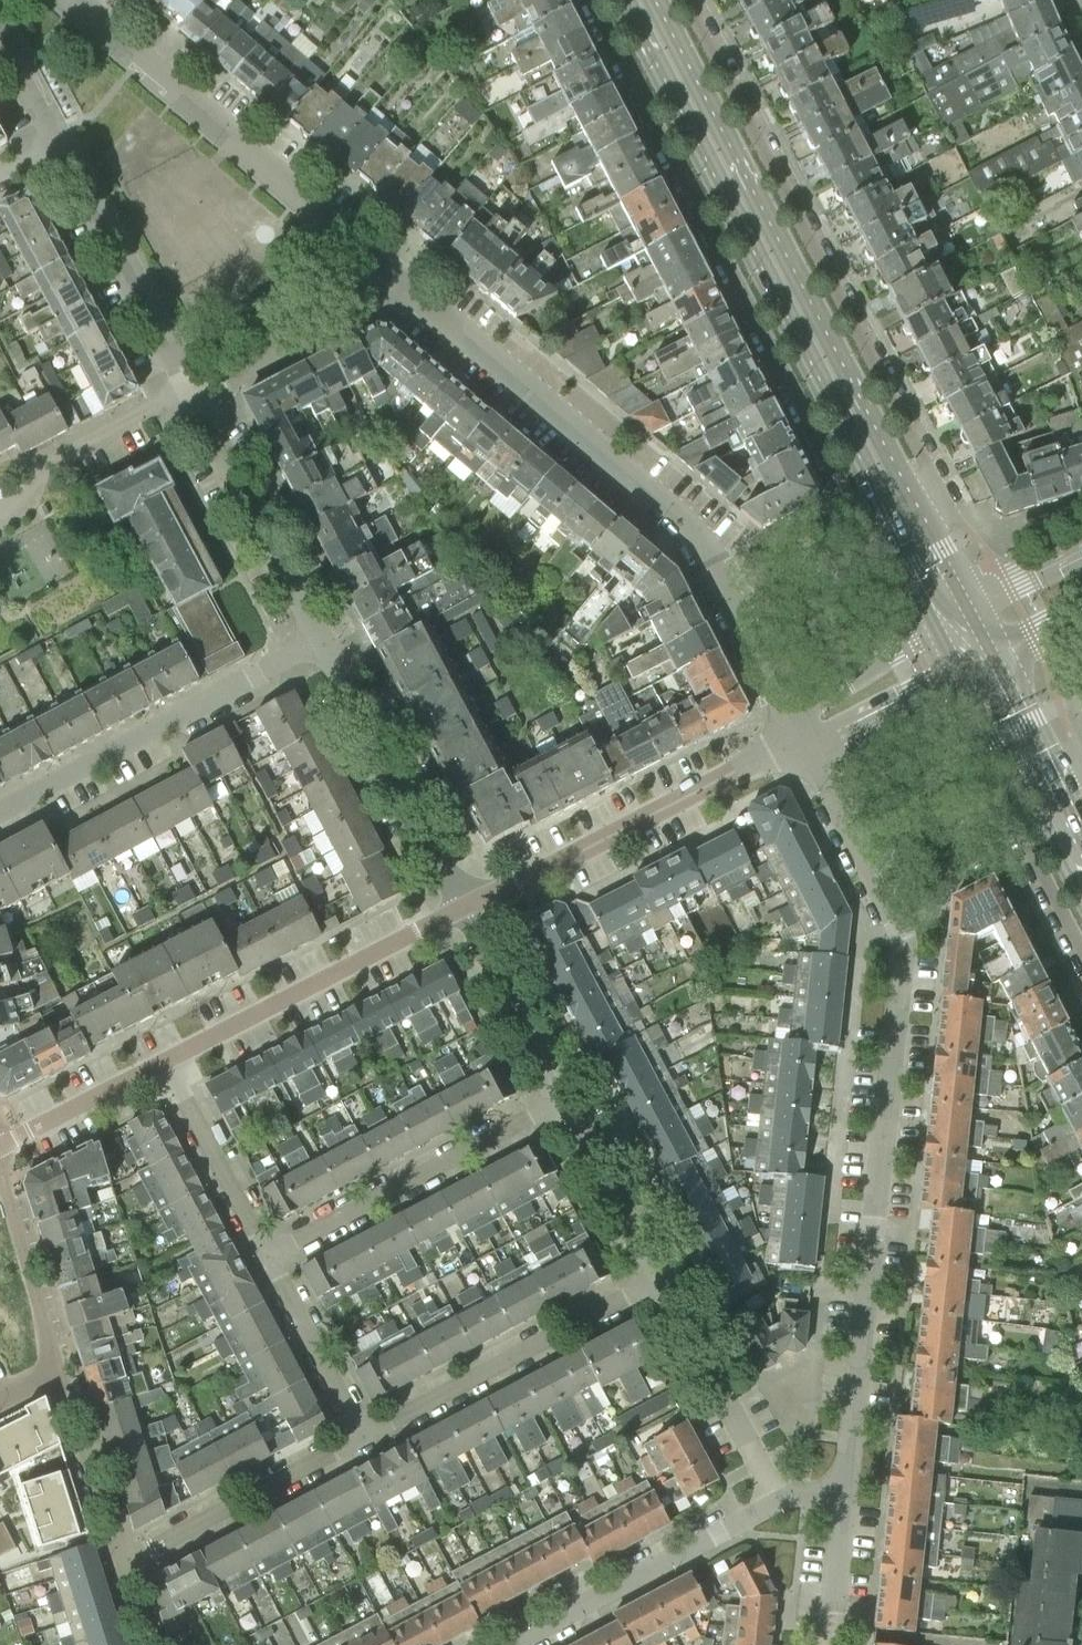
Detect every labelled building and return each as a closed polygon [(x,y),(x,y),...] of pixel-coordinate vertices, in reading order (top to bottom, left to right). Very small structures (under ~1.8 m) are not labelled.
[(157,11),(166,0),(144,0),(157,11)] [(208,0),(166,0),(157,11),(181,32),(208,0)] [(198,46),(237,0),(208,0),(181,32),(198,46)] [(215,61),(241,33),(255,15),(237,0),(198,46),(215,61)] [(349,10),(358,0),(336,0),(349,10)] [(494,19),(530,0),(499,0),(487,6),(477,13),(483,24),(494,19)] [(533,28),(570,10),(565,0),(530,0),(494,19),(499,30),(526,16),(533,28)] [(776,0),(739,0),(747,15),(776,0)] [(809,16),(803,5),(813,0),(776,0),(747,15),(761,42),(809,16)] [(899,32),(927,24),(975,10),(972,2),(980,0),(927,0),(891,10),(899,32)] [(1005,19),(1047,2),(1046,0),(999,0),(1005,19)] [(917,76),(927,94),(1060,30),(1047,2),(1005,19),(980,29),(986,42),(975,48),(917,76)] [(777,73),(830,42),(822,31),(834,24),(826,7),(809,16),(761,42),(777,73)] [(512,54),(519,67),(583,34),(570,10),(533,28),(513,38),(519,50),(512,54)] [(215,61),(234,77),(273,31),(264,22),(249,40),(241,33),(215,61)] [(945,128),(1020,91),(1017,86),(1034,78),(1074,59),(1060,30),(927,94),(945,128)] [(234,77),(252,92),(287,51),(278,44),(283,39),(273,31),(234,77)] [(519,67),(529,88),(594,56),(583,34),(519,67)] [(792,102),(836,78),(840,75),(833,62),(849,54),(841,37),(830,42),(777,73),(792,102)] [(905,46),(908,57),(922,52),(918,41),(905,46)] [(252,92),(269,107),(304,65),(295,56),(288,50),(287,51),(252,92)] [(611,89),(610,86),(594,56),(529,88),(518,93),(536,126),(611,89)] [(1034,78),(1037,86),(1033,88),(1037,96),(1033,98),(1037,106),(1038,105),(1041,104),(1081,85),(1081,76),(1074,59),(1034,78)] [(287,123),(289,120),(321,82),(304,65),(269,107),(287,123)] [(310,141),(313,136),(342,103),(342,102),(365,75),(358,68),(341,88),(338,86),(332,93),(321,82),(289,120),(302,132),(301,134),(310,141)] [(792,102),(806,128),(884,88),(875,70),(842,87),(836,78),(792,102)] [(1041,104),(1048,118),(1053,116),(1059,128),(1081,117),(1081,85),(1041,104)] [(818,152),(863,129),(857,119),(891,101),(884,88),(806,128),(818,152)] [(534,128),(522,133),(529,149),(544,142),(547,144),(551,141),(551,136),(567,129),(572,139),(623,112),(611,89),(536,126),(534,128)] [(335,156),(336,155),(364,122),(367,118),(381,101),(370,93),(356,109),(357,109),(354,113),(342,103),(313,136),(327,148),(327,149),(335,156)] [(1025,112),(1029,119),(1042,113),(1038,105),(1037,106),(1028,110),(1025,112)] [(560,178),(610,151),(636,138),(623,112),(572,139),(577,149),(552,163),(560,178)] [(1059,128),(967,173),(982,203),(992,198),(1060,163),(1081,151),(1081,117),(1059,128)] [(357,175),(358,174),(389,137),(379,128),(375,132),(364,122),(336,155),(350,167),(349,168),(357,175)] [(818,152),(832,181),(914,139),(913,137),(910,139),(902,122),(869,139),(863,129),(818,152)] [(9,142),(0,126),(0,147),(9,142)] [(379,194),(380,193),(408,160),(411,156),(403,148),(410,141),(396,129),(389,137),(358,174),(372,186),(371,187),(379,194)] [(598,188),(610,181),(648,161),(636,138),(610,151),(560,178),(566,189),(592,176),(598,188)] [(845,206),(896,181),(888,167),(920,151),(914,139),(832,181),(845,206)] [(1072,187),(1081,182),(1081,151),(1060,163),(1072,187)] [(401,213),(402,212),(430,179),(434,175),(423,166),(420,170),(408,160),(380,193),(394,205),(393,206),(401,213)] [(609,212),(610,211),(661,185),(648,161),(610,181),(598,188),(602,197),(576,210),(583,224),(609,212)] [(423,231),(449,202),(456,194),(445,185),(442,189),(430,179),(402,212),(416,224),(415,225),(423,231)] [(845,206),(861,236),(928,201),(923,192),(919,183),(902,192),(896,181),(845,206)] [(609,212),(621,234),(672,208),(661,185),(610,211),(609,212)] [(46,214),(35,194),(27,192),(0,206),(0,213),(10,233),(46,214)] [(1081,215),(1081,199),(1074,203),(1079,212),(1073,215),(1075,218),(1081,215)] [(876,265),(927,237),(921,225),(936,217),(932,209),(928,201),(861,236),(876,265)] [(434,247),(443,254),(475,216),(465,207),(461,211),(449,202),(423,231),(421,233),(436,246),(434,247)] [(608,271),(636,257),(684,232),(672,208),(621,234),(626,244),(600,257),(608,271)] [(445,258),(468,278),(515,220),(503,210),(485,231),(475,224),(445,258)] [(22,255),(57,236),(46,214),(10,233),(22,255)] [(1075,218),(1071,221),(1079,235),(1080,235),(1081,234),(1081,215),(1075,218)] [(491,298),(529,256),(517,247),(529,232),(532,227),(519,217),(515,220),(468,278),(491,298)] [(617,289),(620,297),(698,257),(684,232),(636,257),(642,269),(624,278),(627,284),(617,289)] [(889,292),(938,267),(930,252),(937,249),(930,235),(927,237),(876,265),(889,292)] [(33,277),(69,258),(57,236),(22,255),(33,277)] [(516,319),(558,297),(541,281),(563,255),(554,238),(536,247),(529,256),(491,298),(516,319)] [(656,297),(662,309),(711,284),(698,257),(620,297),(624,305),(634,300),(638,306),(656,297)] [(40,291),(45,300),(81,280),(69,258),(33,277),(16,286),(23,300),(40,291)] [(14,275),(7,262),(0,266),(0,271),(5,280),(14,275)] [(905,321),(953,297),(940,275),(944,273),(940,265),(938,267),(889,292),(905,321)] [(30,334),(39,330),(93,302),(81,280),(45,300),(49,308),(24,321),(30,334)] [(678,319),(684,330),(724,309),(711,284),(662,309),(646,317),(653,332),(678,319)] [(918,347),(967,322),(962,311),(969,308),(960,293),(953,297),(905,321),(918,347)] [(1062,318),(1069,314),(1064,305),(1057,308),(1050,294),(1034,302),(1047,327),(1062,318)] [(64,334),(68,342),(104,323),(93,302),(39,330),(46,343),(64,334)] [(654,356),(661,370),(736,332),(724,309),(684,330),(688,339),(680,342),(654,356)] [(1068,329),(1062,318),(1047,327),(1071,374),(1081,369),(1081,322),(1068,329)] [(970,355),(982,349),(974,334),(978,332),(976,327),(972,319),(967,322),(918,347),(932,375),(970,355)] [(81,365),(116,346),(104,323),(68,342),(81,365)] [(356,338),(382,388),(384,327),(377,327),(356,338)] [(382,388),(390,403),(427,360),(390,328),(384,327),(382,388)] [(596,330),(554,351),(564,360),(594,345),(601,341),(596,330)] [(690,373),(695,382),(748,355),(736,332),(661,370),(668,384),(690,373)] [(390,403),(382,388),(356,338),(331,351),(350,388),(364,381),(378,408),(390,403)] [(15,360),(24,355),(17,342),(8,347),(15,360)] [(586,379),(606,369),(594,345),(564,360),(577,371),(586,379)] [(93,388),(129,369),(116,346),(81,365),(93,388)] [(947,402),(997,377),(990,363),(982,349),(970,355),(932,375),(947,402)] [(305,365),(338,427),(340,430),(347,427),(345,422),(351,419),(339,395),(350,388),(331,351),(305,365)] [(694,413),(708,406),(761,379),(748,355),(695,382),(700,391),(687,398),(694,413)] [(414,397),(424,406),(448,378),(427,360),(390,403),(396,415),(398,417),(414,397)] [(606,369),(586,379),(608,398),(610,396),(632,385),(620,361),(606,369)] [(50,381),(58,377),(50,362),(42,366),(50,381)] [(325,434),(338,427),(305,365),(280,378),(290,396),(299,414),(312,408),(325,434)] [(27,383),(39,376),(35,368),(23,375),(27,383)] [(93,388),(106,411),(135,395),(138,387),(129,369),(93,388)] [(58,396),(65,392),(58,377),(50,381),(58,396)] [(961,430),(1010,405),(997,377),(947,402),(961,430)] [(303,421),(299,414),(290,396),(280,378),(250,394),(247,405),(253,416),(265,440),(303,421)] [(431,441),(438,433),(471,397),(448,378),(424,406),(434,414),(420,431),(412,441),(423,451),(431,441)] [(700,422),(707,436),(773,403),(761,379),(708,406),(713,415),(700,422)] [(632,385),(610,396),(608,398),(610,399),(630,417),(631,417),(653,404),(632,385)] [(46,443),(69,430),(50,395),(27,407),(46,443)] [(445,445),(455,454),(491,414),(471,397),(438,433),(441,439),(445,445)] [(70,419),(77,415),(69,399),(62,403),(70,419)] [(651,434),(670,423),(659,401),(653,404),(631,417),(651,434)] [(715,461),(744,446),(784,425),(773,403),(707,436),(704,438),(674,453),(696,471),(715,461)] [(975,457),(999,446),(1024,433),(1010,405),(961,430),(975,457)] [(23,455),(46,443),(27,407),(5,418),(13,434),(12,435),(18,445),(23,455)] [(18,445),(12,435),(13,434),(5,418),(0,409),(0,455),(18,445)] [(1056,447),(1071,496),(1081,492),(1081,419),(1079,410),(1048,419),(1048,420),(1056,447)] [(491,414),(455,454),(476,472),(478,471),(512,432),(491,414)] [(275,457),(283,473),(324,452),(316,435),(312,437),(303,421),(265,440),(275,457)] [(740,483),(755,472),(798,451),(784,425),(744,446),(733,452),(715,461),(740,483)] [(487,484),(497,493),(533,450),(512,432),(478,471),(490,480),(487,484)] [(297,499),(364,464),(359,454),(354,456),(345,441),(324,452),(283,473),(297,499)] [(993,492),(1017,480),(999,446),(975,457),(993,492)] [(1071,496),(1056,447),(1021,458),(1027,477),(1036,507),(1071,496)] [(522,507),(529,497),(555,469),(533,450),(497,493),(506,501),(510,497),(522,506),(522,507)] [(762,530),(801,510),(815,503),(819,492),(811,477),(798,451),(755,472),(768,498),(740,512),(762,530)] [(133,475),(131,473),(98,491),(116,526),(128,520),(175,608),(209,592),(223,584),(173,490),(175,489),(160,461),(133,475)] [(726,499),(740,483),(715,461),(696,471),(694,472),(726,499)] [(311,526),(353,502),(378,489),(370,473),(369,473),(364,464),(297,499),(311,526)] [(546,522),(551,516),(577,487),(555,469),(529,497),(540,507),(528,519),(532,523),(540,529),(546,522)] [(1005,517),(1036,507),(1027,477),(1017,480),(993,492),(996,499),(995,505),(1005,517)] [(550,538),(560,547),(597,505),(577,487),(551,516),(561,525),(550,538)] [(323,549),(366,527),(359,516),(360,515),(356,507),(353,502),(311,526),(323,549)] [(582,542),(592,551),(617,522),(597,505),(560,547),(548,560),(569,578),(583,561),(573,552),(582,542)] [(336,574),(375,553),(398,540),(392,529),(386,517),(366,527),(323,549),(336,574)] [(602,583),(610,574),(640,542),(617,522),(592,551),(602,560),(592,574),(602,583)] [(350,599),(427,558),(453,544),(452,542),(446,535),(422,548),(420,544),(381,565),(375,553),(336,574),(350,599)] [(614,603),(619,607),(633,591),(660,559),(640,542),(610,574),(602,583),(562,630),(575,641),(579,644),(614,603)] [(363,625),(425,591),(419,580),(435,572),(427,558),(350,599),(363,625)] [(660,559),(633,591),(637,596),(641,603),(633,607),(642,625),(650,621),(690,600),(676,573),(660,559)] [(363,625),(377,650),(479,594),(466,569),(425,591),(363,625)] [(118,596),(103,604),(109,616),(130,604),(144,630),(153,625),(165,619),(163,614),(162,613),(156,616),(152,615),(136,586),(118,596)] [(390,675),(443,650),(474,633),(466,619),(435,636),(432,630),(484,602),(514,641),(522,634),(487,589),(484,591),(479,594),(377,650),(390,675)] [(245,658),(209,592),(175,608),(163,614),(165,619),(170,627),(179,643),(188,638),(208,677),(245,658)] [(663,647),(704,626),(690,600),(650,621),(663,647)] [(629,633),(617,610),(610,618),(596,634),(603,646),(610,643),(629,633)] [(492,653),(501,648),(481,612),(472,616),(492,653)] [(112,633),(123,626),(119,619),(108,625),(112,633)] [(153,625),(158,633),(170,627),(165,619),(153,625)] [(81,633),(93,627),(89,620),(77,626),(81,633)] [(69,639),(81,633),(77,626),(65,632),(69,639)] [(663,647),(624,667),(632,681),(670,662),(674,673),(677,672),(717,651),(704,626),(663,647)] [(156,659),(175,694),(199,682),(179,643),(177,641),(172,643),(175,649),(156,659)] [(33,659),(45,653),(41,645),(29,651),(33,659)] [(473,663),(486,656),(482,648),(469,654),(473,663)] [(390,675),(403,699),(454,672),(443,650),(390,675)] [(21,665),(33,659),(29,651),(17,658),(21,665)] [(717,651),(677,672),(691,699),(731,679),(717,651)] [(477,671),(490,664),(486,656),(473,663),(477,671)] [(151,707),(175,694),(156,659),(132,671),(151,707)] [(126,721),(151,707),(132,671),(107,685),(126,721)] [(403,699),(417,724),(468,697),(454,672),(403,699)] [(691,699),(708,736),(744,718),(747,710),(731,679),(691,699)] [(634,774),(660,761),(635,713),(618,682),(594,695),(597,701),(609,723),(617,741),(634,774)] [(102,733),(126,721),(107,685),(83,697),(102,733)] [(266,731),(305,712),(294,691),(256,711),(266,731)] [(685,748),(708,736),(691,699),(669,691),(658,697),(665,712),(667,711),(669,714),(685,748)] [(78,746),(102,733),(83,697),(59,710),(78,746)] [(430,748),(480,721),(468,697),(417,724),(430,748)] [(499,712),(512,705),(508,697),(495,703),(499,712)] [(582,720),(588,734),(609,723),(597,701),(586,707),(590,716),(582,720)] [(503,720),(516,714),(512,705),(499,712),(503,720)] [(667,711),(665,712),(655,718),(649,705),(635,713),(660,761),(685,748),(669,714),(667,711)] [(53,759),(78,746),(59,710),(34,723),(53,759)] [(278,754),(282,752),(315,732),(305,712),(266,731),(278,754)] [(552,729),(560,724),(554,712),(546,716),(552,729)] [(543,733),(552,729),(546,716),(537,721),(543,733)] [(443,774),(494,747),(480,721),(430,748),(443,774)] [(30,772),(53,759),(34,723),(11,735),(30,772)] [(246,741),(243,734),(237,723),(225,729),(234,748),(246,741)] [(617,741),(609,723),(588,734),(610,775),(615,785),(634,774),(617,741)] [(203,740),(223,778),(244,767),(241,760),(237,753),(234,748),(225,729),(225,728),(203,740)] [(292,771),(331,750),(320,730),(315,732),(282,752),(292,771)] [(615,785),(610,775),(588,734),(559,749),(585,800),(615,785)] [(30,772),(11,735),(0,741),(0,773),(6,784),(30,772)] [(204,788),(223,778),(203,740),(183,750),(193,769),(204,788)] [(249,747),(246,741),(234,748),(237,753),(249,747)] [(237,753),(241,760),(252,754),(249,747),(237,753)] [(462,799),(487,786),(509,774),(494,747),(443,774),(456,798),(461,796),(462,799)] [(561,813),(585,800),(559,749),(534,761),(561,813)] [(303,792),(342,771),(331,750),(292,771),(303,792)] [(537,825),(561,813),(534,761),(509,774),(532,820),(534,819),(537,825)] [(174,779),(194,817),(215,807),(204,788),(193,769),(174,779)] [(262,787),(271,782),(265,770),(256,774),(262,787)] [(303,792),(313,811),(352,790),(342,771),(303,792)] [(529,821),(532,820),(509,774),(487,786),(511,833),(530,824),(529,821)] [(173,829),(194,817),(174,779),(153,791),(173,829)] [(269,799),(278,794),(271,782),(262,787),(269,799)] [(487,846),(511,833),(487,786),(462,799),(487,846)] [(748,812),(754,823),(769,815),(776,817),(778,820),(793,812),(791,807),(795,805),(788,791),(779,789),(751,803),(748,812)] [(325,832),(363,812),(352,790),(313,811),(325,832)] [(154,839),(173,829),(153,791),(134,801),(154,839)] [(133,850),(154,839),(134,801),(113,812),(133,850)] [(767,848),(805,828),(804,826),(805,826),(795,805),(791,807),(793,812),(778,820),(776,817),(769,815),(754,823),(766,847),(767,848)] [(284,827),(293,822),(286,810),(277,815),(284,827)] [(114,860),(133,850),(113,812),(93,822),(114,860)] [(325,832),(335,851),(373,831),(363,812),(325,832)] [(737,819),(735,833),(742,848),(750,844),(737,819)] [(93,871),(114,860),(93,822),(73,833),(93,871)] [(70,876),(54,843),(44,825),(0,848),(0,913),(70,876)] [(766,847),(762,849),(773,870),(815,848),(805,828),(767,848),(766,847)] [(345,870),(379,854),(384,851),(373,831),(335,851),(345,870)] [(73,882),(93,871),(73,833),(54,843),(70,876),(73,882)] [(746,882),(757,876),(742,848),(735,833),(715,843),(742,898),(752,893),(746,882)] [(286,851),(299,844),(295,836),(282,843),(286,851)] [(733,902),(742,898),(715,843),(695,853),(719,900),(719,899),(717,896),(727,891),(733,902)] [(268,861),(276,857),(270,844),(261,849),(268,861)] [(290,859),(303,853),(299,844),(286,851),(290,859)] [(775,876),(783,891),(827,869),(819,854),(815,848),(773,870),(758,878),(761,883),(775,876)] [(260,866),(268,861),(261,849),(253,853),(260,866)] [(687,916),(719,900),(695,853),(689,856),(686,851),(653,867),(674,907),(681,904),(687,916)] [(353,894),(390,875),(379,854),(345,870),(342,872),(353,894)] [(227,882),(236,878),(229,865),(221,870),(227,882)] [(270,884),(278,880),(272,867),(263,872),(270,884)] [(705,951),(687,916),(681,904),(674,907),(653,867),(633,878),(636,883),(632,885),(656,931),(670,923),(689,959),(705,951)] [(770,924),(783,918),(837,891),(834,884),(835,883),(827,869),(783,891),(790,904),(765,916),(770,924)] [(219,887),(227,882),(221,870),(213,874),(219,887)] [(261,889),(270,884),(263,872),(255,876),(261,889)] [(306,890),(319,884),(315,875),(302,882),(306,890)] [(353,894),(363,914),(401,894),(390,875),(353,894)] [(994,929),(1012,918),(993,879),(965,893),(991,947),(1001,942),(994,929)] [(311,899),(323,892),(319,884),(306,890),(311,899)] [(655,931),(656,931),(632,885),(612,894),(639,950),(648,945),(643,934),(653,929),(655,931)] [(188,903),(196,898),(189,886),(181,890),(188,903)] [(229,905),(238,901),(231,888),(223,892),(229,905)] [(179,907),(188,903),(181,890),(173,894),(179,907)] [(807,936),(850,915),(837,891),(783,918),(788,928),(800,922),(807,936)] [(221,909),(229,905),(223,892),(214,897),(221,909)] [(970,956),(978,953),(991,947),(965,893),(953,900),(949,934),(972,938),(970,956)] [(631,955),(639,950),(612,894),(590,904),(592,907),(598,920),(613,949),(625,943),(631,955)] [(323,935),(318,926),(317,927),(302,897),(282,907),(302,945),(323,935)] [(582,912),(592,907),(590,904),(590,903),(579,900),(577,901),(582,912)] [(526,926),(534,942),(538,940),(541,945),(557,937),(554,933),(556,925),(571,917),(566,907),(557,904),(529,918),(526,926)] [(147,924),(155,919),(149,907),(141,911),(147,924)] [(281,956),(302,945),(282,907),(261,918),(281,956)] [(592,907),(582,912),(589,925),(598,920),(592,907)] [(139,928),(147,924),(141,911),(132,915),(139,928)] [(818,954),(845,957),(850,915),(807,936),(809,940),(819,941),(818,954)] [(327,932),(340,925),(336,917),(323,924),(327,932)] [(544,961),(587,938),(586,937),(583,939),(571,917),(556,925),(554,933),(557,937),(541,945),(538,940),(534,942),(544,961)] [(261,966),(281,956),(261,918),(241,928),(261,966)] [(999,982),(1036,963),(1012,918),(994,929),(1001,942),(991,947),(978,953),(993,985),(999,982)] [(213,986),(238,972),(222,938),(213,921),(187,934),(213,986)] [(38,952),(36,949),(27,951),(23,941),(11,945),(5,927),(0,929),(0,964),(38,952)] [(106,945),(114,941),(108,928),(100,932),(106,945)] [(241,977),(261,966),(241,928),(222,938),(238,972),(241,977)] [(189,998),(213,986),(187,934),(162,947),(189,998)] [(990,1003),(993,985),(978,953),(970,956),(972,938),(949,934),(943,999),(983,1002),(990,1003)] [(544,961),(554,979),(597,956),(587,938),(544,961)] [(164,1011),(189,998),(162,947),(138,960),(164,1011)] [(564,997),(608,975),(603,965),(614,959),(610,951),(609,951),(609,950),(597,956),(554,979),(564,997)] [(47,973),(49,972),(38,952),(0,964),(0,988),(47,973)] [(784,975),(844,981),(847,957),(845,957),(818,954),(799,952),(797,965),(785,964),(784,975)] [(139,1024),(164,1011),(138,960),(112,973),(112,974),(139,1024)] [(462,1026),(474,1020),(443,962),(422,973),(440,1003),(448,999),(462,1026)] [(1030,992),(1047,985),(1036,963),(999,982),(1011,1003),(1030,992)] [(574,1020),(619,996),(613,985),(625,979),(620,970),(608,976),(608,975),(564,997),(564,999),(563,1000),(573,1021),(574,1020)] [(0,988),(0,1006),(30,996),(53,984),(47,973),(0,988)] [(403,983),(433,1042),(444,1036),(430,1008),(440,1003),(422,973),(403,983)] [(114,1036),(139,1024),(112,974),(88,987),(114,1036)] [(793,997),(842,1002),(844,981),(784,975),(783,984),(795,985),(793,997)] [(424,1046),(433,1042),(403,983),(384,993),(400,1023),(410,1019),(424,1046)] [(0,1006),(0,1031),(16,1025),(40,1016),(40,1015),(42,1014),(40,1009),(61,999),(53,984),(30,996),(0,1006)] [(1031,1042),(1067,1025),(1047,985),(1030,992),(1011,1003),(1031,1042)] [(90,1049),(114,1036),(88,987),(63,999),(71,1018),(90,1049)] [(364,1003),(394,1062),(406,1056),(391,1028),(400,1023),(384,993),(364,1003)] [(584,1038),(610,1025),(640,1009),(636,1001),(625,1007),(619,996),(574,1020),(584,1038)] [(779,1019),(840,1024),(842,1002),(793,997),(792,1010),(772,1007),(771,1017),(779,1018),(779,1019)] [(940,1025),(994,1030),(995,1022),(995,1018),(981,1017),(983,1002),(943,999),(940,1025)] [(385,1067),(394,1062),(364,1003),(345,1013),(361,1044),(370,1039),(385,1067)] [(610,1050),(639,1034),(638,1032),(634,1024),(646,1018),(640,1009),(610,1025),(584,1038),(594,1058),(610,1050)] [(92,1054),(90,1049),(71,1018),(61,1025),(54,1011),(44,1016),(70,1065),(92,1054)] [(325,1024),(349,1070),(359,1065),(351,1049),(361,1044),(345,1013),(325,1024)] [(43,1079),(70,1065),(44,1016),(41,1017),(40,1016),(16,1025),(43,1079)] [(805,1044),(817,1045),(837,1047),(837,1048),(840,1024),(779,1019),(778,1028),(790,1029),(789,1040),(805,1042),(805,1044)] [(995,1022),(994,1030),(1006,1032),(1007,1023),(995,1022)] [(340,1075),(349,1070),(325,1024),(306,1033),(322,1064),(332,1059),(340,1075)] [(43,1079),(16,1025),(0,1031),(0,1093),(8,1097),(43,1079)] [(979,1042),(992,1044),(994,1030),(940,1025),(938,1051),(977,1055),(979,1042)] [(1081,1060),(1081,1053),(1067,1025),(1031,1042),(1015,1050),(1018,1067),(1034,1059),(1036,1063),(1033,1064),(1033,1066),(1034,1073),(1037,1079),(1039,1080),(1041,1082),(1081,1060)] [(612,1074),(614,1077),(659,1052),(658,1051),(670,1044),(665,1035),(653,1041),(647,1029),(639,1034),(610,1050),(594,1058),(595,1060),(603,1056),(613,1074),(612,1074)] [(1006,1032),(994,1030),(992,1044),(1005,1045),(1006,1032)] [(287,1043),(318,1102),(327,1097),(313,1069),(322,1064),(306,1033),(287,1043)] [(754,1060),(814,1066),(817,1045),(805,1044),(805,1042),(789,1040),(769,1038),(768,1051),(755,1050),(754,1060)] [(469,1063),(477,1077),(492,1107),(514,1096),(485,1041),(467,1050),(473,1061),(469,1063)] [(307,1108),(318,1102),(287,1043),(267,1054),(282,1084),(292,1079),(307,1108)] [(935,1078),(988,1084),(989,1070),(976,1069),(977,1055),(938,1051),(935,1078)] [(623,1095),(624,1094),(668,1070),(659,1052),(614,1077),(623,1095)] [(473,1117),(492,1107),(477,1077),(469,1082),(454,1053),(442,1059),(473,1117)] [(247,1064),(278,1122),(287,1118),(273,1089),(282,1084),(267,1054),(247,1064)] [(455,1127),(473,1117),(442,1059),(433,1064),(448,1092),(439,1097),(455,1127)] [(764,1083),(812,1088),(814,1066),(754,1060),(753,1069),(766,1071),(764,1083)] [(1081,1096),(1081,1060),(1041,1082),(1042,1083),(1045,1082),(1049,1090),(1038,1096),(1048,1114),(1081,1096)] [(408,1066),(412,1074),(423,1068),(419,1061),(408,1066)] [(267,1128),(278,1122),(247,1064),(227,1075),(243,1105),(253,1100),(267,1128)] [(624,1094),(634,1113),(690,1083),(686,1074),(674,1080),(668,1070),(624,1094)] [(988,1084),(1000,1085),(1002,1072),(989,1070),(988,1084)] [(208,1085),(238,1143),(249,1137),(234,1109),(243,1105),(227,1075),(208,1085)] [(645,1132),(689,1110),(689,1109),(688,1109),(683,1100),(706,1088),(700,1078),(690,1083),(634,1113),(645,1132)] [(973,1094),(987,1096),(988,1084),(935,1078),(932,1105),(971,1109),(973,1094)] [(435,1137),(414,1097),(413,1095),(411,1095),(405,1083),(397,1088),(403,1100),(394,1104),(401,1117),(417,1147),(435,1137)] [(749,1104),(810,1111),(812,1088),(764,1083),(763,1095),(751,1093),(749,1104)] [(988,1084),(987,1096),(999,1097),(1000,1085),(988,1084)] [(435,1137),(455,1127),(439,1097),(429,1102),(424,1092),(414,1097),(435,1137)] [(1035,1155),(1081,1131),(1081,1096),(1048,1114),(1055,1127),(1032,1139),(1035,1155)] [(759,1127),(808,1133),(810,1111),(749,1104),(748,1114),(761,1115),(759,1127)] [(929,1131),(982,1137),(984,1125),(984,1123),(970,1121),(971,1109),(932,1105),(929,1131)] [(396,1158),(417,1147),(401,1117),(390,1123),(381,1106),(371,1112),(396,1158)] [(655,1153),(656,1153),(711,1123),(706,1114),(695,1120),(689,1110),(645,1132),(644,1133),(655,1153)] [(131,1152),(171,1131),(161,1114),(153,1111),(128,1124),(135,1137),(126,1141),(131,1152)] [(377,1168),(396,1158),(371,1112),(362,1117),(370,1133),(361,1138),(377,1168)] [(357,1179),(377,1168),(361,1138),(354,1126),(344,1131),(336,1116),(326,1121),(357,1179)] [(338,1189),(357,1179),(326,1121),(316,1126),(331,1154),(322,1159),(338,1189)] [(665,1171),(703,1154),(710,1149),(704,1138),(716,1131),(711,1123),(656,1153),(665,1171)] [(982,1137),(995,1138),(996,1126),(984,1125),(982,1137)] [(745,1147),(805,1154),(808,1133),(759,1127),(758,1139),(746,1138),(745,1147)] [(338,1189),(322,1159),(312,1164),(297,1136),(295,1138),(290,1128),(282,1132),(318,1200),(338,1189)] [(131,1152),(122,1157),(128,1168),(137,1163),(146,1158),(150,1167),(181,1151),(171,1131),(131,1152)] [(926,1156),(966,1160),(967,1146),(981,1148),(982,1137),(929,1131),(926,1156)] [(1081,1165),(1081,1131),(1035,1155),(1037,1168),(1040,1170),(1068,1155),(1075,1169),(1081,1165)] [(298,1210),(318,1200),(282,1132),(275,1135),(280,1145),(278,1146),(293,1174),(282,1180),(298,1210)] [(73,1211),(91,1206),(86,1190),(92,1188),(93,1189),(110,1184),(110,1178),(99,1143),(58,1162),(73,1211)] [(558,1202),(567,1197),(538,1143),(518,1153),(542,1197),(553,1191),(558,1202)] [(791,1174),(803,1176),(805,1154),(745,1147),(743,1157),(756,1159),(755,1172),(775,1175),(791,1177),(791,1174)] [(143,1184),(132,1190),(136,1198),(191,1169),(181,1151),(150,1167),(138,1174),(143,1184)] [(531,1203),(542,1197),(518,1153),(499,1163),(528,1219),(537,1214),(531,1203)] [(658,1175),(668,1196),(724,1166),(719,1157),(707,1163),(703,1154),(665,1171),(658,1175)] [(924,1182),(977,1188),(978,1175),(965,1174),(966,1160),(926,1156),(924,1182)] [(38,1222),(73,1211),(58,1162),(30,1175),(26,1185),(38,1222)] [(519,1223),(528,1219),(499,1163),(480,1173),(504,1218),(514,1212),(519,1223)] [(678,1215),(722,1191),(717,1181),(729,1175),(724,1166),(668,1196),(678,1215)] [(298,1210),(282,1180),(275,1167),(256,1177),(279,1221),(298,1210)] [(191,1169),(136,1198),(141,1207),(152,1201),(158,1211),(158,1212),(201,1189),(191,1169)] [(492,1224),(504,1218),(480,1173),(460,1184),(489,1240),(498,1235),(492,1224)] [(760,1195),(821,1202),(824,1178),(803,1176),(791,1174),(791,1177),(775,1175),(774,1185),(761,1184),(760,1195)] [(988,1176),(978,1175),(977,1188),(986,1189),(988,1176)] [(934,1211),(960,1212),(962,1199),(976,1201),(977,1188),(924,1182),(921,1210),(934,1211)] [(1081,1197),(1081,1183),(1068,1192),(1073,1201),(1081,1197)] [(481,1244),(489,1240),(460,1184),(440,1195),(457,1228),(463,1239),(475,1233),(481,1244)] [(163,1222),(153,1227),(158,1237),(163,1234),(212,1208),(201,1189),(158,1212),(163,1222)] [(688,1236),(689,1235),(734,1213),(733,1212),(745,1205),(740,1196),(728,1202),(722,1191),(678,1215),(688,1236)] [(448,1232),(457,1228),(440,1195),(421,1205),(446,1253),(456,1248),(448,1232)] [(770,1218),(819,1224),(821,1202),(760,1195),(759,1204),(772,1206),(770,1218)] [(73,1211),(38,1222),(46,1248),(84,1237),(95,1233),(91,1220),(96,1219),(94,1211),(100,1209),(98,1204),(91,1206),(73,1211)] [(437,1258),(446,1253),(421,1205),(402,1215),(419,1248),(429,1243),(437,1258)] [(212,1208),(163,1234),(169,1244),(178,1239),(186,1235),(190,1242),(220,1225),(212,1208)] [(931,1237),(984,1242),(985,1230),(985,1229),(972,1228),(974,1213),(960,1212),(934,1211),(931,1237)] [(689,1235),(698,1252),(754,1223),(750,1216),(739,1222),(734,1213),(689,1235)] [(382,1225),(414,1285),(425,1279),(411,1252),(419,1248),(402,1215),(382,1225)] [(768,1242),(816,1246),(819,1224),(770,1218),(769,1229),(760,1228),(759,1233),(759,1234),(762,1241),(768,1242)] [(709,1274),(743,1258),(743,1257),(754,1251),(747,1239),(759,1233),(754,1223),(698,1252),(709,1274)] [(195,1252),(178,1261),(183,1271),(231,1246),(220,1225),(190,1242),(195,1252)] [(405,1290),(414,1285),(382,1225),(363,1236),(386,1280),(397,1275),(405,1290)] [(590,1286),(573,1257),(564,1262),(545,1226),(535,1231),(570,1296),(590,1286)] [(997,1231),(985,1230),(984,1242),(996,1244),(997,1231)] [(550,1307),(570,1296),(535,1231),(524,1237),(534,1256),(530,1258),(532,1262),(528,1265),(550,1307)] [(573,1257),(590,1286),(609,1276),(586,1232),(566,1243),(573,1257)] [(376,1286),(386,1280),(363,1236),(344,1246),(373,1301),(382,1297),(376,1286)] [(84,1237),(46,1248),(52,1268),(107,1251),(104,1241),(87,1247),(84,1237)] [(928,1263),(968,1267),(969,1253),(981,1255),(983,1255),(983,1252),(984,1242),(931,1237),(928,1263)] [(766,1262),(814,1268),(816,1246),(768,1242),(766,1262)] [(996,1244),(984,1242),(983,1252),(995,1253),(996,1244)] [(183,1271),(177,1274),(182,1283),(194,1277),(200,1287),(242,1265),(231,1246),(183,1271)] [(364,1306),(373,1301),(344,1246),(324,1256),(346,1302),(358,1295),(364,1306)] [(107,1251),(52,1268),(58,1289),(96,1277),(93,1268),(111,1263),(110,1259),(115,1257),(113,1250),(107,1251)] [(337,1306),(346,1302),(324,1256),(304,1267),(333,1322),(343,1317),(337,1306)] [(720,1295),(738,1285),(744,1296),(768,1284),(756,1262),(748,1267),(743,1258),(709,1274),(720,1295)] [(531,1317),(550,1307),(528,1265),(516,1271),(510,1259),(502,1263),(531,1317)] [(511,1328),(531,1317),(502,1263),(493,1268),(500,1280),(488,1286),(495,1298),(511,1328)] [(925,1289),(978,1295),(979,1284),(980,1281),(967,1280),(968,1267),(928,1263),(925,1289)] [(205,1297),(193,1304),(197,1312),(252,1283),(242,1265),(200,1287),(205,1297)] [(58,1289),(64,1307),(128,1289),(126,1279),(99,1287),(96,1277),(58,1289)] [(768,1277),(769,1287),(780,1288),(782,1278),(768,1277)] [(209,1306),(219,1325),(262,1302),(252,1283),(209,1306)] [(991,1285),(979,1284),(978,1295),(984,1295),(990,1296),(991,1285)] [(491,1338),(511,1328),(495,1298),(485,1304),(476,1286),(467,1292),(491,1338)] [(128,1289),(64,1307),(71,1327),(132,1311),(142,1308),(135,1287),(128,1289)] [(922,1314),(977,1320),(981,1321),(984,1295),(978,1295),(925,1289),(922,1314)] [(473,1348),(491,1338),(467,1292),(458,1296),(467,1314),(458,1319),(473,1348)] [(473,1348),(458,1319),(451,1306),(440,1312),(432,1297),(424,1301),(453,1359),(473,1348)] [(769,1337),(778,1356),(787,1351),(797,1353),(805,1348),(809,1315),(807,1315),(808,1301),(782,1298),(779,1332),(775,1334),(769,1337)] [(433,1369),(453,1359),(424,1301),(412,1307),(427,1335),(418,1339),(433,1369)] [(219,1325),(229,1344),(272,1321),(262,1302),(219,1325)] [(78,1349),(129,1333),(126,1325),(136,1322),(132,1311),(71,1327),(78,1349)] [(775,1365),(778,1356),(769,1337),(775,1334),(772,1311),(758,1319),(738,1330),(757,1366),(766,1369),(775,1365)] [(919,1340),(975,1346),(977,1320),(922,1314),(919,1340)] [(229,1344),(239,1363),(282,1340),(272,1321),(229,1344)] [(414,1380),(433,1369),(418,1339),(412,1326),(400,1332),(394,1321),(385,1326),(414,1380)] [(652,1396),(638,1368),(653,1360),(634,1323),(614,1334),(609,1336),(643,1400),(652,1396)] [(394,1390),(414,1380),(385,1326),(376,1330),(383,1342),(372,1348),(394,1390)] [(129,1333),(78,1349),(84,1370),(119,1359),(116,1349),(133,1344),(144,1340),(141,1329),(129,1333)] [(634,1406),(643,1400),(609,1336),(598,1342),(581,1351),(602,1387),(617,1379),(619,1378),(634,1406)] [(239,1363),(249,1382),(293,1359),(282,1340),(239,1363)] [(917,1367),(957,1371),(958,1358),(986,1361),(987,1348),(975,1346),(919,1340),(917,1367)] [(375,1401),(394,1390),(372,1348),(352,1358),(375,1401)] [(605,1393),(602,1387),(581,1351),(564,1360),(594,1417),(604,1412),(596,1398),(605,1393)] [(90,1389),(143,1372),(147,1371),(141,1352),(136,1354),(84,1370),(90,1389)] [(267,1389),(270,1395),(303,1378),(293,1359),(249,1382),(250,1383),(234,1391),(240,1402),(242,1401),(242,1402),(267,1389)] [(576,1427),(594,1417),(564,1360),(545,1370),(576,1427)] [(914,1393),(967,1399),(968,1386),(955,1385),(957,1371),(917,1367),(914,1393)] [(564,1433),(576,1427),(545,1370),(532,1377),(550,1410),(551,1409),(564,1433)] [(97,1409),(149,1392),(143,1372),(90,1389),(97,1409)] [(537,1417),(550,1410),(532,1377),(519,1384),(537,1417)] [(270,1395),(277,1408),(310,1391),(303,1378),(270,1395)] [(534,1418),(537,1417),(519,1384),(507,1390),(537,1448),(547,1442),(534,1418)] [(984,1388),(968,1386),(967,1399),(982,1401),(984,1388)] [(103,1430),(138,1419),(135,1409),(167,1400),(161,1389),(149,1392),(97,1409),(103,1430)] [(526,1454),(537,1448),(507,1390),(486,1401),(503,1434),(513,1429),(526,1454)] [(278,1437),(284,1448),(328,1425),(310,1391),(277,1408),(285,1422),(286,1421),(290,1430),(278,1437)] [(644,1405),(650,1416),(675,1403),(669,1392),(644,1405)] [(911,1419),(937,1422),(950,1423),(952,1411),(966,1412),(967,1399),(914,1393),(911,1419)] [(62,1446),(47,1398),(0,1421),(0,1478),(62,1446)] [(981,1414),(982,1401),(967,1399),(966,1412),(981,1414)] [(284,1448),(278,1437),(265,1444),(242,1402),(242,1401),(240,1402),(232,1406),(239,1418),(228,1424),(251,1466),(284,1448)] [(495,1439),(503,1434),(486,1401),(468,1411),(498,1468),(508,1463),(495,1439)] [(618,1419),(624,1429),(650,1416),(644,1405),(618,1419)] [(488,1474),(498,1468),(468,1411),(448,1422),(465,1454),(474,1449),(488,1474)] [(180,1426),(174,1415),(161,1422),(165,1434),(180,1426)] [(231,1477),(251,1466),(228,1424),(218,1429),(211,1417),(202,1422),(231,1477)] [(895,1444),(949,1450),(950,1438),(936,1436),(937,1428),(937,1422),(911,1419),(898,1417),(895,1444)] [(110,1450),(144,1440),(165,1434),(161,1422),(141,1428),(138,1419),(103,1430),(110,1450)] [(211,1487),(231,1477),(202,1422),(194,1427),(200,1439),(188,1445),(211,1487)] [(458,1458),(465,1454),(448,1422),(430,1431),(460,1488),(470,1483),(458,1458)] [(639,1460),(643,1468),(696,1440),(687,1422),(653,1439),(654,1440),(643,1445),(649,1455),(639,1460)] [(449,1494),(460,1488),(430,1431),(408,1443),(429,1483),(440,1478),(449,1494)] [(610,1435),(603,1439),(607,1447),(617,1442),(613,1434),(610,1435)] [(963,1439),(950,1438),(949,1450),(954,1450),(961,1451),(963,1439)] [(592,1444),(597,1453),(607,1447),(603,1439),(592,1444)] [(172,1457),(171,1454),(168,1446),(148,1452),(144,1440),(110,1450),(117,1474),(172,1457)] [(669,1468),(674,1478),(707,1461),(696,1440),(643,1468),(649,1479),(669,1468)] [(441,1506),(429,1483),(408,1443),(381,1457),(401,1496),(417,1488),(430,1512),(441,1506)] [(892,1471),(932,1475),(934,1461),(948,1463),(949,1450),(895,1444),(892,1471)] [(193,1497),(211,1487),(188,1445),(171,1454),(172,1457),(177,1467),(193,1497)] [(578,1463),(590,1456),(586,1447),(574,1454),(578,1463)] [(960,1464),(961,1451),(954,1450),(949,1450),(948,1463),(953,1464),(960,1464)] [(546,1468),(551,1477),(571,1466),(565,1456),(545,1466),(546,1468)] [(125,1498),(159,1487),(155,1475),(177,1467),(172,1457),(117,1474),(125,1498)] [(386,1504),(401,1496),(381,1457),(353,1471),(379,1518),(388,1534),(399,1528),(386,1504)] [(660,1498),(669,1494),(674,1504),(718,1481),(707,1461),(674,1478),(655,1488),(660,1498)] [(540,1483),(551,1477),(546,1468),(535,1474),(540,1483)] [(88,1531),(79,1500),(69,1469),(22,1484),(32,1515),(41,1546),(88,1531)] [(369,1523),(379,1518),(353,1471),(334,1482),(364,1539),(375,1533),(369,1523)] [(889,1497),(943,1503),(945,1477),(932,1475),(892,1471),(889,1497)] [(671,1524),(668,1520),(647,1480),(637,1486),(632,1476),(622,1481),(651,1535),(671,1524)] [(632,1544),(651,1535),(622,1481),(613,1486),(618,1496),(610,1500),(632,1544)] [(353,1545),(364,1539),(334,1482),(315,1492),(336,1534),(345,1530),(353,1545)] [(134,1528),(140,1525),(181,1503),(178,1494),(177,1494),(173,1483),(159,1487),(125,1498),(134,1528)] [(534,1498),(540,1494),(535,1485),(529,1489),(534,1498)] [(494,1508),(498,1506),(514,1497),(509,1486),(488,1497),(494,1508)] [(528,1501),(534,1498),(529,1489),(523,1492),(528,1501)] [(327,1539),(336,1534),(315,1492),(294,1503),(324,1560),(336,1554),(327,1539)] [(485,1513),(494,1508),(488,1497),(487,1495),(469,1505),(470,1508),(475,1518),(485,1513)] [(613,1554),(632,1544),(610,1500),(599,1506),(594,1496),(585,1501),(610,1548),(613,1554)] [(886,1524),(940,1530),(943,1503),(889,1497),(886,1524)] [(1072,1642),(1069,1642),(1076,1576),(1081,1577),(1081,1501),(1054,1497),(1054,1498),(1040,1497),(1037,1522),(1035,1529),(1029,1584),(1017,1583),(1011,1644),(1071,1644),(1072,1642)] [(613,1554),(610,1548),(585,1501),(575,1506),(580,1516),(572,1521),(589,1557),(594,1565),(613,1554)] [(315,1566),(324,1560),(294,1503),(277,1513),(293,1545),(302,1541),(315,1566)] [(954,1504),(953,1515),(966,1516),(967,1505),(954,1504)] [(489,1522),(503,1515),(498,1506),(494,1508),(485,1513),(489,1522)] [(464,1524),(475,1518),(470,1508),(459,1514),(464,1524)] [(571,1567),(589,1557),(572,1521),(567,1511),(547,1522),(571,1567)] [(256,1523),(287,1580),(297,1575),(292,1564),(301,1559),(293,1545),(277,1513),(256,1523)] [(11,1535),(4,1522),(0,1524),(0,1534),(3,1539),(11,1535)] [(552,1577),(571,1567),(547,1522),(528,1532),(552,1577)] [(276,1586),(287,1580),(256,1523),(237,1533),(254,1566),(263,1561),(276,1586)] [(884,1549),(938,1555),(940,1530),(886,1524),(884,1549)] [(427,1543),(438,1537),(433,1528),(422,1534),(427,1543)] [(533,1587),(552,1577),(528,1532),(510,1542),(533,1587)] [(246,1570),(254,1566),(237,1533),(218,1544),(249,1600),(259,1595),(246,1570)] [(415,1549),(427,1543),(422,1534),(411,1540),(415,1549)] [(3,1539),(10,1552),(17,1549),(11,1535),(3,1539)] [(3,1539),(0,1541),(0,1553),(2,1556),(10,1552),(3,1539)] [(514,1597),(533,1587),(510,1542),(491,1551),(514,1597)] [(218,1544),(201,1554),(225,1600),(233,1596),(238,1606),(249,1600),(218,1544)] [(56,1581),(100,1567),(93,1546),(37,1563),(40,1573),(52,1569),(56,1581)] [(961,1557),(974,1558),(975,1548),(962,1547),(961,1557)] [(881,1575),(921,1579),(922,1566),(936,1568),(938,1555),(884,1549),(881,1575)] [(496,1606),(514,1597),(491,1551),(472,1561),(496,1606)] [(216,1607),(226,1601),(225,1600),(201,1554),(174,1568),(186,1593),(192,1606),(210,1596),(216,1607)] [(736,1593),(768,1576),(758,1557),(748,1562),(745,1556),(733,1562),(736,1568),(717,1579),(721,1586),(731,1582),(736,1593)] [(974,1558),(961,1557),(960,1568),(972,1570),(974,1558)] [(477,1616),(496,1606),(472,1561),(451,1572),(457,1582),(477,1616)] [(50,1606),(106,1588),(100,1567),(56,1581),(59,1591),(47,1595),(50,1606)] [(157,1602),(186,1593),(174,1568),(155,1578),(151,1586),(157,1602)] [(690,1617),(706,1607),(705,1604),(700,1595),(696,1586),(689,1574),(672,1583),(690,1617)] [(878,1602),(932,1607),(933,1595),(920,1593),(921,1579),(881,1575),(878,1602)] [(739,1606),(777,1610),(778,1595),(768,1576),(736,1593),(740,1600),(739,1606)] [(481,1624),(477,1616),(457,1582),(447,1587),(442,1577),(434,1582),(462,1634),(481,1624)] [(443,1644),(462,1634),(434,1582),(424,1587),(429,1596),(420,1601),(443,1644)] [(700,1595),(709,1591),(704,1582),(696,1586),(700,1595)] [(700,1637),(690,1617),(672,1583),(652,1594),(675,1638),(685,1633),(690,1642),(700,1637)] [(344,1598),(351,1594),(346,1586),(339,1589),(344,1598)] [(69,1623),(113,1610),(106,1588),(50,1606),(53,1615),(65,1611),(69,1623)] [(338,1602),(344,1598),(339,1589),(333,1593),(338,1602)] [(709,1591),(700,1595),(705,1604),(713,1599),(709,1591)] [(186,1593),(157,1602),(170,1643),(184,1637),(180,1629),(174,1619),(185,1613),(192,1606),(186,1593)] [(675,1638),(652,1594),(633,1604),(655,1644),(667,1644),(666,1643),(675,1638)] [(946,1596),(933,1595),(932,1607),(945,1609),(946,1596)] [(443,1644),(420,1601),(410,1607),(405,1597),(395,1602),(418,1644),(441,1644),(443,1644)] [(706,1607),(710,1612),(718,1608),(713,1599),(705,1604),(706,1607)] [(395,1602),(386,1607),(391,1616),(382,1622),(393,1644),(418,1644),(395,1602)] [(875,1629),(915,1633),(917,1619),(930,1620),(932,1607),(878,1602),(875,1629)] [(633,1604),(612,1615),(616,1622),(630,1644),(655,1644),(633,1604)] [(724,1626),(774,1632),(777,1610),(739,1606),(726,1605),(724,1626)] [(307,1618),(313,1614),(309,1606),(302,1609),(307,1618)] [(944,1622),(945,1610),(945,1609),(932,1607),(930,1620),(944,1622)] [(301,1621),(307,1618),(302,1609),(296,1612),(301,1621)] [(120,1631),(113,1610),(69,1623),(72,1634),(60,1638),(62,1644),(73,1644),(120,1631)] [(382,1622),(378,1614),(357,1625),(368,1644),(393,1644),(382,1622)] [(616,1622),(598,1632),(605,1644),(630,1644),(616,1622)] [(269,1638),(276,1634),(271,1625),(264,1628),(269,1638)] [(357,1625),(339,1634),(344,1644),(368,1644),(357,1625)] [(774,1632),(724,1626),(722,1644),(773,1644),(774,1632)] [(263,1641),(269,1638),(264,1628),(258,1632),(263,1641)] [(120,1631),(73,1644),(124,1644),(120,1631)] [(598,1632),(580,1643),(581,1644),(605,1644),(598,1632)] [(339,1634),(322,1643),(322,1644),(344,1644),(339,1634)]
